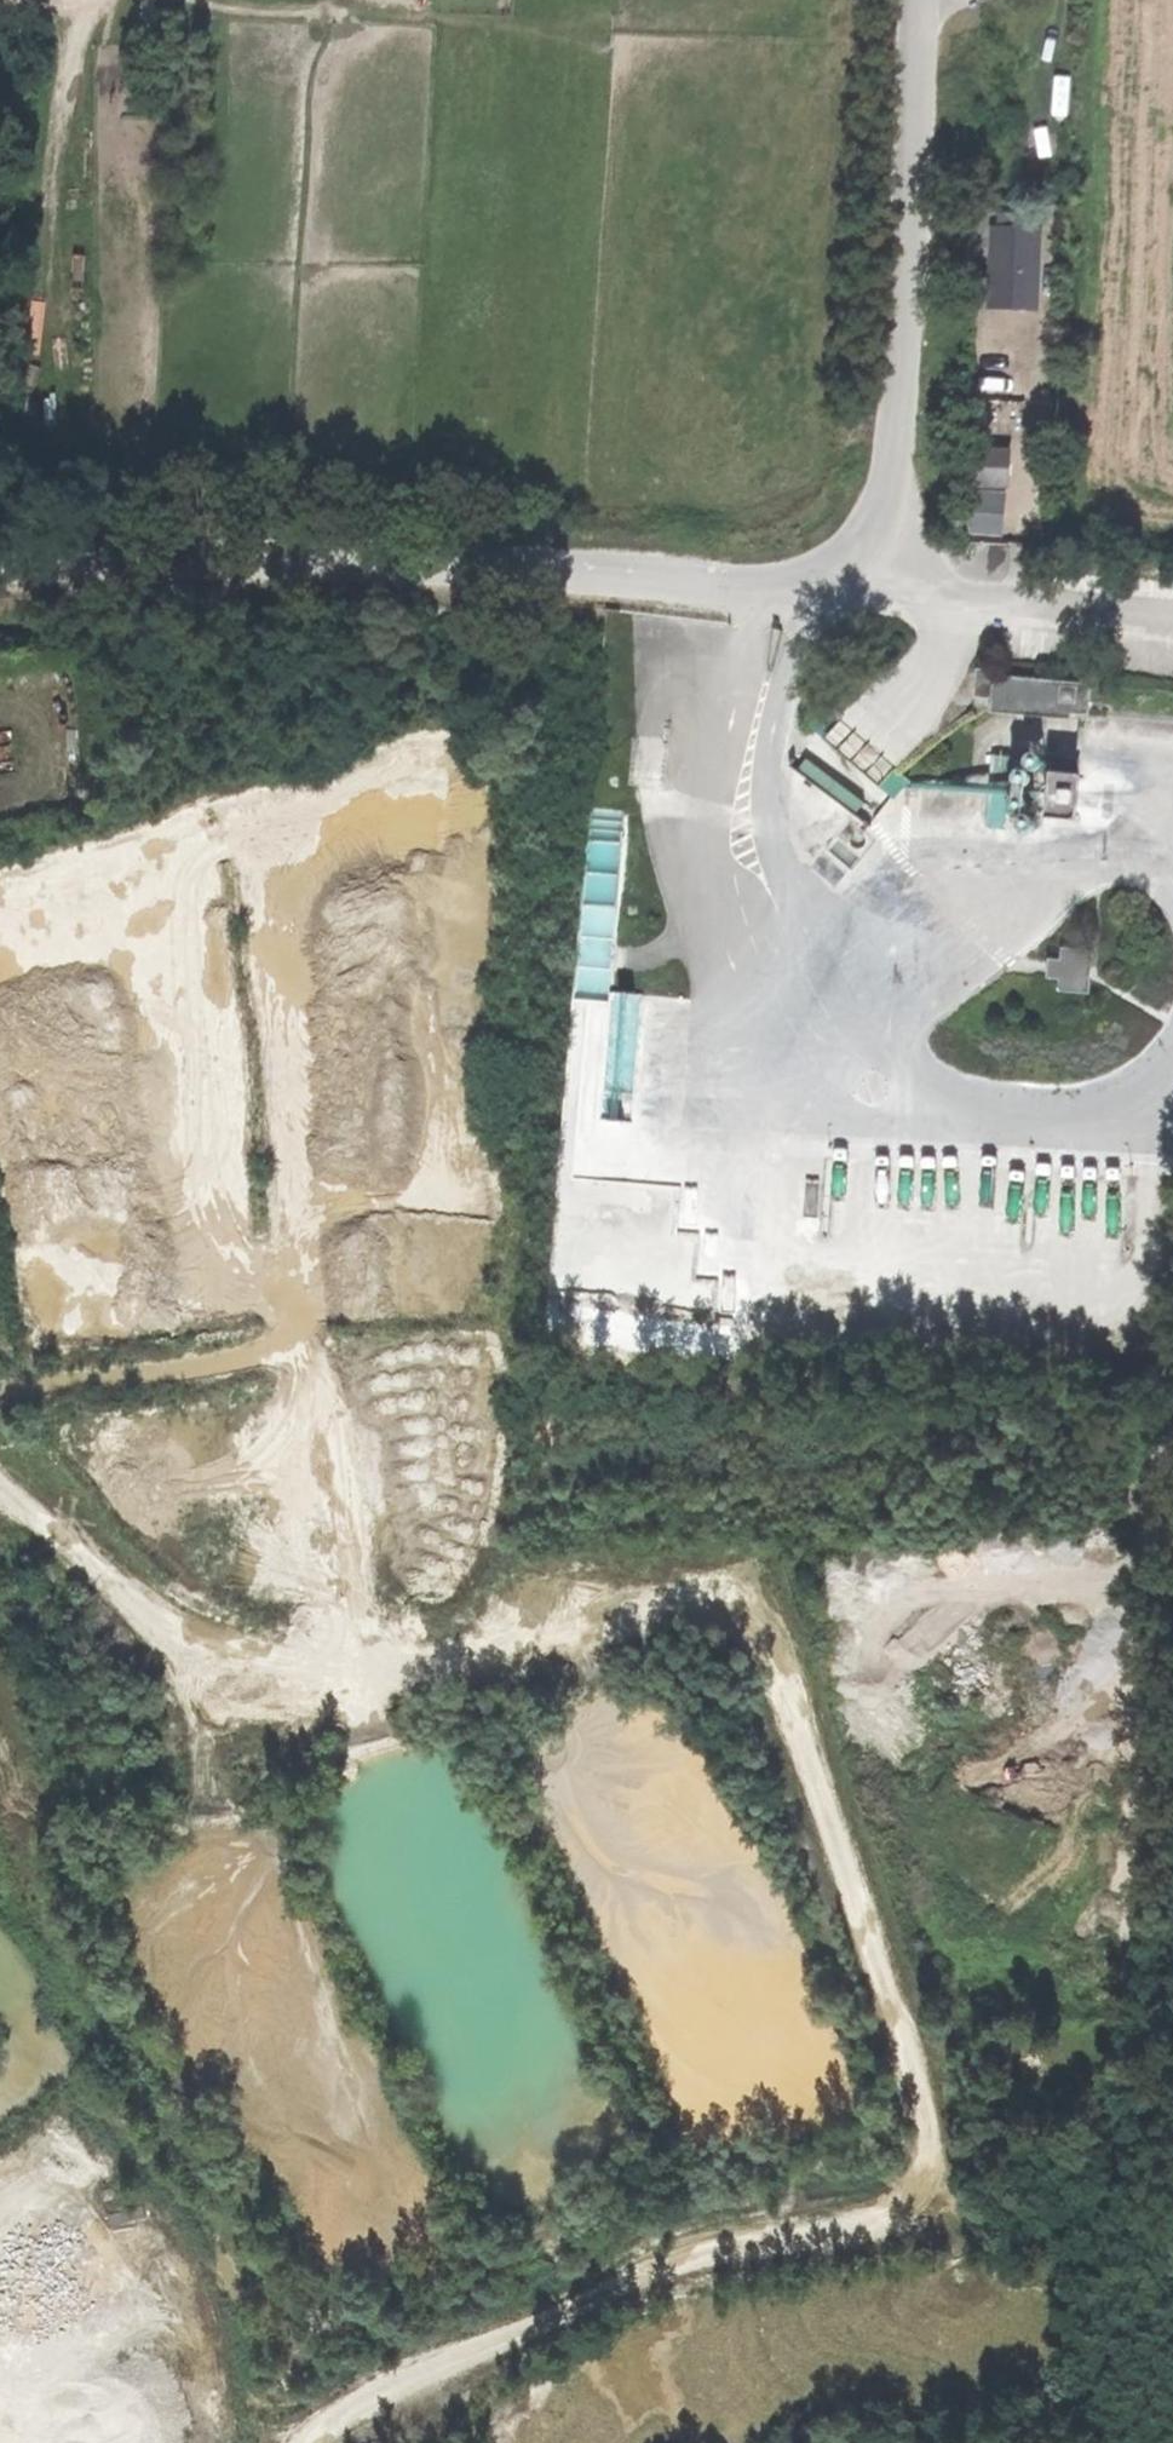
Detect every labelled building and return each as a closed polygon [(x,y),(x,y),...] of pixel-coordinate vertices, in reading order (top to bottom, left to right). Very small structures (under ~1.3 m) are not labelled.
[(998,214),(997,227),(1028,228),(1028,215),(998,214)] [(997,227),(992,227),(989,302),(1038,304),(1041,229),(1028,228),(997,227)] [(1007,456),(976,455),(975,484),(1006,485),(1007,469),(1007,456)] [(1004,496),(976,494),(973,533),(1001,535),(1004,496)] [(975,698),(994,700),(996,678),(997,671),(978,670),(975,698)] [(1092,687),(996,678),(994,700),(993,713),(1072,721),(1073,714),(1089,716),(1092,687)] [(1081,776),(1053,774),(1049,819),(1078,822),(1081,776)] [(1058,992),(1090,994),(1092,950),(1062,948),(1061,961),(1049,960),(1048,979),(1059,979),(1058,992)]
